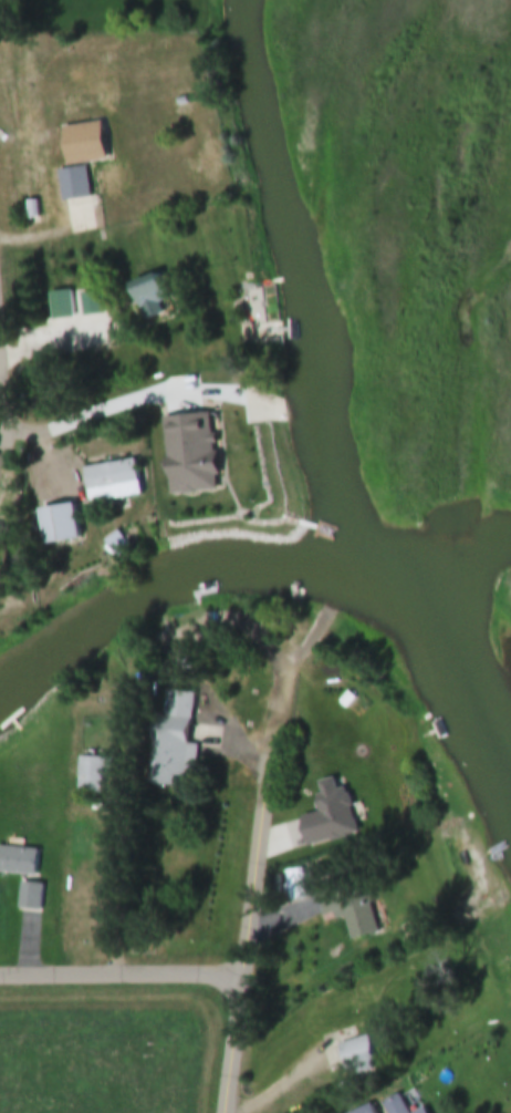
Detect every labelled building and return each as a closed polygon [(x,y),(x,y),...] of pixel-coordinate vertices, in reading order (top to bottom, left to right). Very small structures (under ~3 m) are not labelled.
[(59,202),(88,198),(83,163),(101,161),(97,124),(58,128),(63,170),(55,171),(59,202)] [(160,302),(152,275),(125,283),(137,321),(158,314),(155,303),(160,302)] [(48,321),(69,318),(66,292),(45,294),(48,321)] [(76,296),(80,317),(101,313),(97,292),(76,296)] [(80,468),(84,504),(135,499),(131,463),(80,468)] [(34,510),(38,545),(74,541),(70,506),(34,510)] [(147,786),(183,788),(184,776),(192,777),(194,746),(187,745),(190,694),(165,693),(163,719),(152,719),(147,786)] [(111,760),(75,760),(75,794),(110,794),(111,760)] [(303,853),(356,837),(348,810),(295,826),(303,853)] [(31,878),(34,852),(0,848),(0,874),(31,878)] [(373,936),(363,882),(314,891),(319,920),(341,916),(346,941),(373,936)] [(35,913),(40,887),(19,883),(14,909),(35,913)] [(334,1046),(342,1078),(376,1069),(368,1037),(334,1046)] [(396,1096),(379,1105),(383,1112),(404,1112),(396,1096)]
